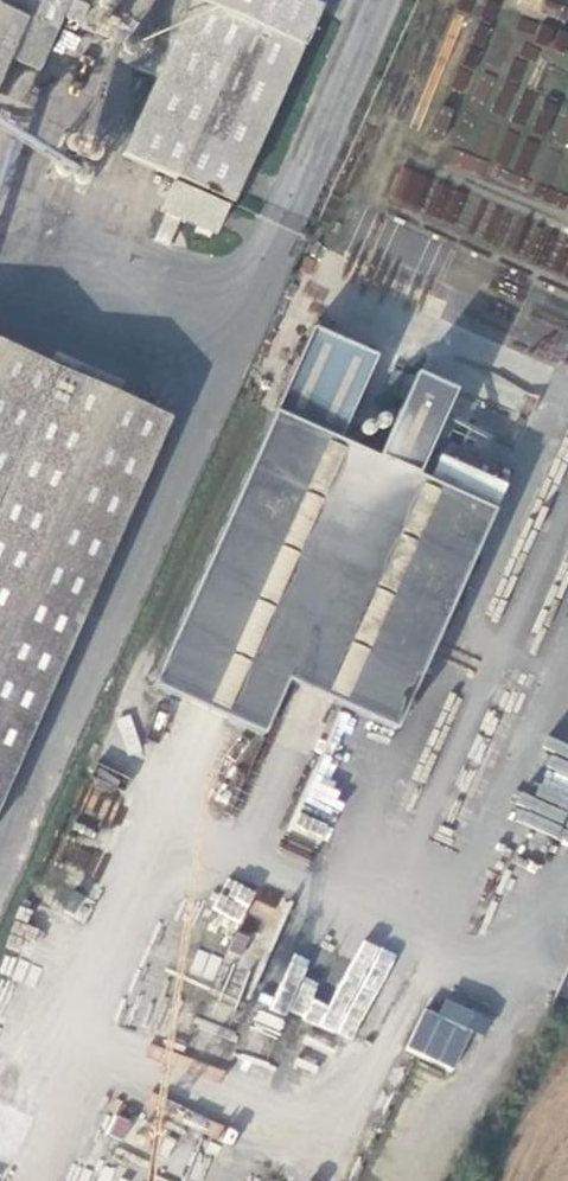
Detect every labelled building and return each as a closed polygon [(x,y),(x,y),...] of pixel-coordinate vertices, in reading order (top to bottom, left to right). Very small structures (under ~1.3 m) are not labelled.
[(14,61),(22,65),(38,72),(70,0),(0,0),(0,87),(14,61)] [(70,21),(141,53),(164,0),(80,0),(70,21)] [(141,53),(133,66),(155,77),(119,152),(235,203),(325,0),(164,0),(141,53)] [(26,131),(32,115),(18,108),(10,125),(26,131)] [(229,210),(171,184),(160,208),(217,236),(229,210)] [(170,418),(0,345),(0,777),(170,418)] [(275,409),(148,682),(259,734),(283,680),(392,731),(506,485),(449,458),(437,486),(416,476),(455,392),(416,374),(377,457),(275,409)] [(230,877),(212,909),(237,924),(255,892),(230,877)] [(287,1009),(352,1041),(396,953),(364,937),(330,1006),(311,996),(313,992),(300,985),(287,1009)] [(405,1048),(456,1073),(484,1015),(446,996),(437,1013),(426,1007),(405,1048)]
